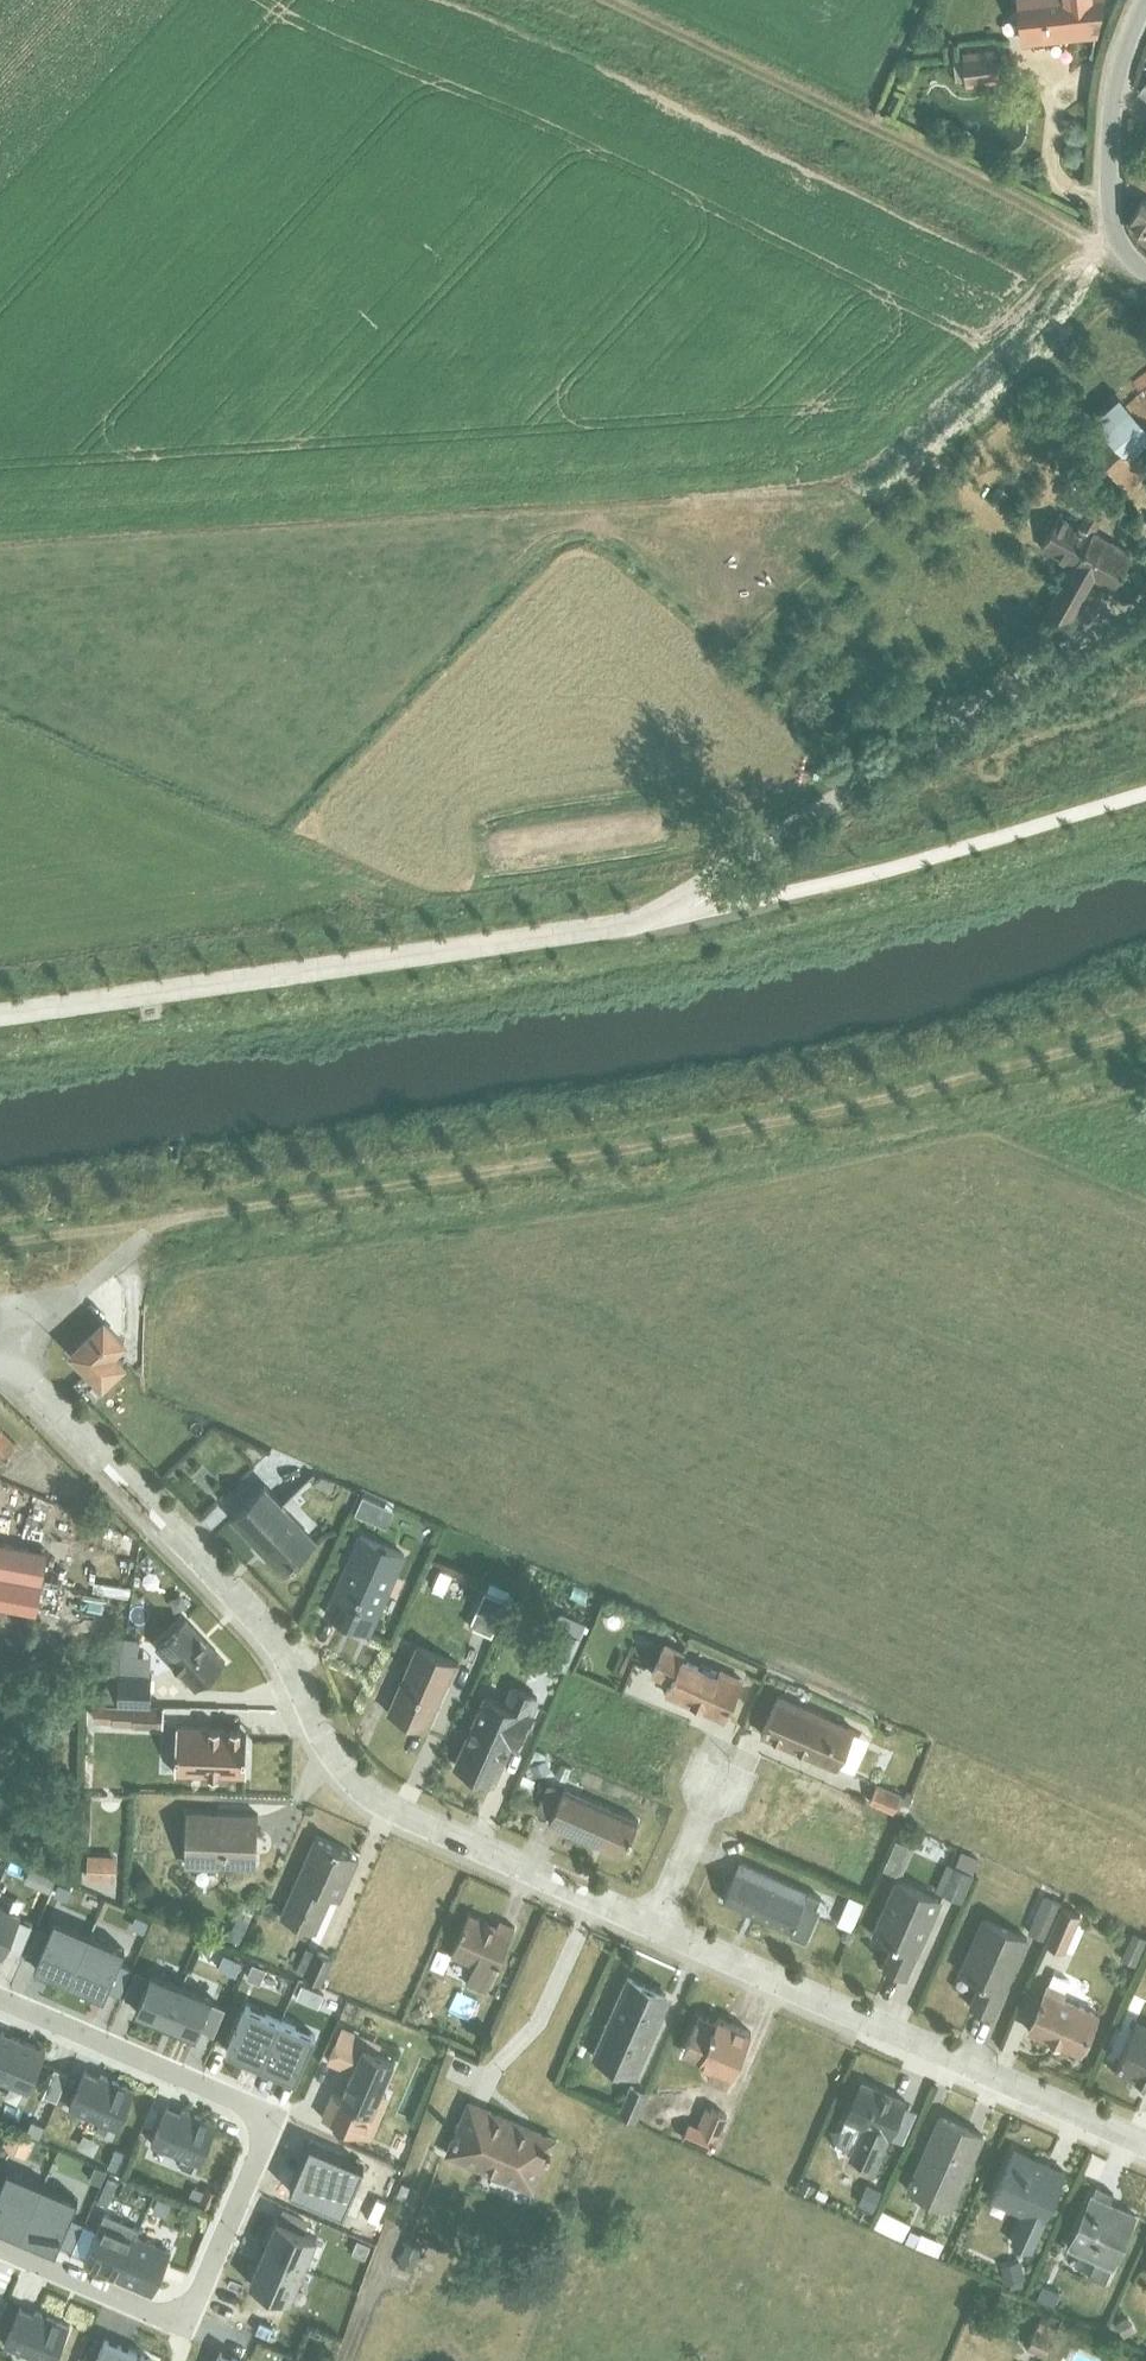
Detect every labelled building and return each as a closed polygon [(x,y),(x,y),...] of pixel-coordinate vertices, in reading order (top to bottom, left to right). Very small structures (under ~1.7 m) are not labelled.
[(1022,43),(1098,36),(1103,0),(1018,0),(1022,43)] [(967,85),(1000,81),(996,46),(963,51),(967,85)] [(1129,223),(1145,232),(1145,199),(1143,197),(1129,223)] [(1103,422),(1142,466),(1145,462),(1145,383),(1103,422)] [(1043,552),(1071,565),(1053,605),(1075,615),(1083,597),(1107,608),(1133,549),(1059,516),(1043,552)] [(105,1318),(73,1349),(104,1381),(127,1358),(118,1349),(127,1340),(105,1318)] [(1,1460),(19,1442),(17,1440),(15,1442),(0,1427),(0,1459),(1,1460)] [(266,1483),(233,1515),(286,1569),(319,1538),(266,1483)] [(363,1493),(355,1510),(387,1525),(395,1508),(363,1493)] [(362,1532),(326,1611),(371,1631),(406,1552),(402,1550),(406,1542),(366,1525),(362,1533),(362,1532)] [(4,1573),(43,1580),(49,1549),(0,1539),(0,1572),(4,1573)] [(37,1610),(42,1581),(0,1574),(0,1603),(37,1610)] [(96,1579),(94,1590),(131,1597),(133,1586),(96,1579)] [(485,1589),(470,1624),(492,1633),(512,1590),(492,1581),(488,1590),(485,1589)] [(556,1614),(538,1656),(567,1668),(588,1620),(562,1609),(559,1615),(556,1614)] [(186,1616),(156,1644),(196,1687),(226,1659),(186,1616)] [(122,1671),(126,1634),(114,1632),(108,1671),(112,1671),(119,1671),(122,1671)] [(126,1634),(122,1671),(120,1702),(151,1703),(153,1672),(150,1672),(151,1653),(138,1652),(140,1636),(137,1635),(133,1635),(126,1634)] [(666,1640),(653,1671),(671,1679),(666,1690),(726,1716),(745,1675),(721,1664),(719,1670),(683,1653),(686,1649),(666,1640)] [(418,1644),(388,1710),(428,1728),(450,1679),(452,1680),(460,1661),(418,1644)] [(488,1693),(456,1763),(494,1780),(510,1743),(518,1746),(540,1695),(512,1682),(504,1701),(488,1693)] [(780,1691),(762,1730),(839,1764),(840,1761),(855,1728),(856,1724),(780,1691)] [(95,1702),(95,1719),(113,1719),(113,1721),(163,1724),(165,1703),(151,1703),(95,1702)] [(179,1724),(176,1771),(247,1773),(249,1726),(179,1724)] [(855,1728),(840,1761),(855,1768),(870,1735),(855,1728)] [(536,1746),(525,1772),(530,1775),(551,1768),(548,1757),(544,1758),(547,1752),(536,1746)] [(521,1771),(515,1786),(534,1794),(538,1785),(533,1782),(535,1777),(530,1775),(525,1772),(521,1771)] [(552,1815),(564,1788),(549,1781),(537,1808),(552,1815)] [(877,1783),(870,1799),(894,1811),(895,1808),(906,1813),(913,1798),(877,1783)] [(552,1815),(550,1820),(624,1853),(630,1840),(634,1832),(640,1818),(566,1785),(564,1788),(552,1815)] [(188,1809),(186,1864),(220,1866),(220,1863),(257,1865),(259,1812),(188,1809)] [(316,1836),(282,1914),(317,1929),(332,1894),(341,1897),(360,1855),(316,1836)] [(897,1837),(884,1866),(901,1874),(914,1844),(897,1837)] [(948,1861),(937,1886),(943,1891),(963,1900),(974,1872),(972,1872),(979,1857),(963,1849),(955,1864),(948,1861)] [(116,1855),(88,1853),(88,1877),(116,1878),(116,1855)] [(741,1858),(724,1898),(789,1927),(805,1934),(812,1916),(818,1904),(822,1894),(741,1858)] [(897,1876),(872,1931),(894,1943),(884,1965),(907,1975),(943,1896),(897,1876)] [(1047,1888),(1029,1930),(1047,1938),(1062,1904),(1065,1896),(1066,1894),(1048,1886),(1047,1888)] [(851,1892),(839,1919),(852,1925),(865,1897),(851,1892)] [(5,1953),(8,1946),(19,1919),(23,1910),(0,1900),(0,1951),(5,1953)] [(237,1913),(227,1936),(240,1942),(254,1908),(245,1904),(241,1914),(237,1913)] [(789,1927),(787,1931),(806,1939),(821,1905),(818,1904),(805,1934),(789,1927)] [(1047,1938),(1046,1941),(1066,1949),(1082,1913),(1062,1904),(1047,1938)] [(470,1911),(452,1951),(475,1962),(466,1982),(487,1991),(516,1925),(491,1914),(489,1919),(470,1911)] [(984,1914),(958,1971),(981,1981),(971,2004),(994,2014),(1029,1935),(984,1914)] [(50,1932),(39,1959),(35,1966),(52,1973),(70,1981),(91,1932),(56,1917),(50,1932)] [(19,1919),(8,1946),(22,1952),(33,1925),(19,1919)] [(39,1959),(50,1932),(37,1927),(25,1953),(39,1959)] [(1122,1956),(1137,1963),(1145,1942),(1145,1935),(1134,1930),(1122,1956)] [(91,1932),(70,1981),(88,1989),(105,1996),(109,1988),(120,1961),(126,1947),(91,1932)] [(307,1945),(296,1968),(322,1980),(334,1955),(317,1947),(316,1949),(307,1945)] [(120,1961),(109,1988),(121,1994),(133,1966),(120,1961)] [(139,2001),(151,1974),(136,1968),(125,1995),(139,2001)] [(151,1974),(139,2001),(136,2009),(166,2022),(183,1983),(153,1970),(151,1974)] [(1054,1971),(1029,2028),(1081,2051),(1099,2010),(1064,1994),(1071,1978),(1054,1971)] [(653,2024),(667,1992),(628,1974),(593,2054),(636,2073),(657,2026),(653,2024)] [(183,1983),(166,2022),(197,2035),(200,2028),(212,2000),(214,1996),(183,1983)] [(653,2024),(657,2026),(673,1993),(668,1990),(667,1992),(653,2024)] [(212,2000),(200,2028),(214,2034),(226,2007),(212,2000)] [(262,2063),(281,2019),(246,2004),(227,2048),(262,2063)] [(700,2012),(682,2052),(712,2065),(707,2077),(727,2086),(752,2029),(719,2015),(717,2019),(700,2012)] [(1116,2066),(1145,2080),(1145,2019),(1138,2016),(1116,2066)] [(281,2019),(262,2063),(297,2078),(316,2034),(281,2019)] [(358,2043),(362,2033),(343,2025),(339,2035),(358,2043)] [(16,2035),(10,2033),(0,2028),(0,2073),(16,2035)] [(364,2045),(380,2051),(383,2042),(362,2033),(358,2043),(339,2035),(329,2059),(354,2069),(364,2045)] [(0,2073),(0,2075),(30,2088),(47,2048),(16,2035),(0,2073)] [(364,2045),(354,2069),(346,2088),(342,2095),(333,2091),(323,2115),(371,2135),(389,2092),(382,2089),(395,2058),(380,2051),(364,2045)] [(55,2066),(44,2093),(58,2098),(69,2072),(55,2066)] [(86,2068),(70,2105),(119,2127),(136,2087),(118,2080),(101,2073),(101,2075),(86,2068)] [(890,2133),(905,2102),(906,2098),(863,2078),(835,2142),(851,2148),(849,2154),(876,2166),(889,2135),(890,2133)] [(631,2081),(618,2110),(637,2119),(650,2090),(631,2081)] [(469,2096),(445,2151),(535,2190),(559,2134),(469,2096)] [(905,2102),(890,2133),(904,2140),(918,2108),(905,2102)] [(168,2104),(152,2141),(201,2162),(218,2122),(200,2115),(184,2108),(183,2110),(168,2104)] [(941,2113),(908,2188),(952,2207),(985,2132),(941,2113)] [(1016,2143),(1015,2146),(1016,2147),(1015,2150),(1045,2164),(1047,2160),(1048,2158),(1016,2143)] [(1015,2146),(992,2197),(1022,2210),(1011,2238),(1032,2247),(1067,2170),(1047,2160),(1045,2164),(1015,2150),(1016,2147),(1015,2146)] [(0,2189),(0,2225),(1,2225),(22,2234),(44,2182),(9,2167),(1,2186),(0,2189)] [(44,2182),(22,2234),(42,2243),(57,2249),(60,2242),(79,2197),(44,2182)] [(867,2182),(859,2200),(874,2206),(882,2188),(867,2182)] [(1092,2190),(1068,2245),(1096,2258),(1090,2273),(1105,2279),(1112,2265),(1136,2212),(1119,2204),(1117,2208),(1108,2204),(1115,2190),(1097,2183),(1094,2190),(1092,2190)] [(205,2186),(199,2202),(213,2208),(220,2191),(205,2186)] [(158,2195),(152,2209),(167,2216),(173,2201),(158,2195)] [(79,2197),(60,2242),(74,2248),(93,2203),(79,2197)] [(883,2207),(875,2224),(903,2238),(911,2221),(883,2207)] [(265,2250),(304,2267),(318,2235),(278,2218),(265,2250)] [(120,2273),(137,2234),(102,2220),(84,2261),(119,2276),(120,2273)] [(964,2225),(952,2249),(960,2253),(972,2229),(964,2225)] [(912,2227),(906,2238),(939,2252),(944,2239),(922,2229),(922,2231),(912,2227)] [(410,2233),(399,2261),(414,2267),(425,2239),(410,2233)] [(137,2234),(120,2273),(133,2278),(132,2281),(154,2291),(172,2249),(137,2234)] [(304,2267),(265,2250),(251,2282),(290,2299),(304,2267)] [(1021,2257),(1002,2262),(1007,2281),(1011,2279),(1013,2286),(1025,2283),(1023,2276),(1026,2275),(1021,2257)] [(1046,2282),(1039,2296),(1066,2308),(1073,2294),(1046,2282)] [(5,2341),(51,2360),(54,2360),(71,2323),(53,2316),(36,2309),(35,2311),(21,2305),(5,2341)] [(1129,2312),(1117,2319),(1124,2332),(1137,2326),(1129,2312)] [(1041,2317),(1028,2345),(1045,2353),(1058,2325),(1041,2317)] [(96,2360),(152,2360),(154,2358),(106,2337),(96,2360)] [(233,2355),(223,2351),(219,2360),(231,2360),(233,2355)]
